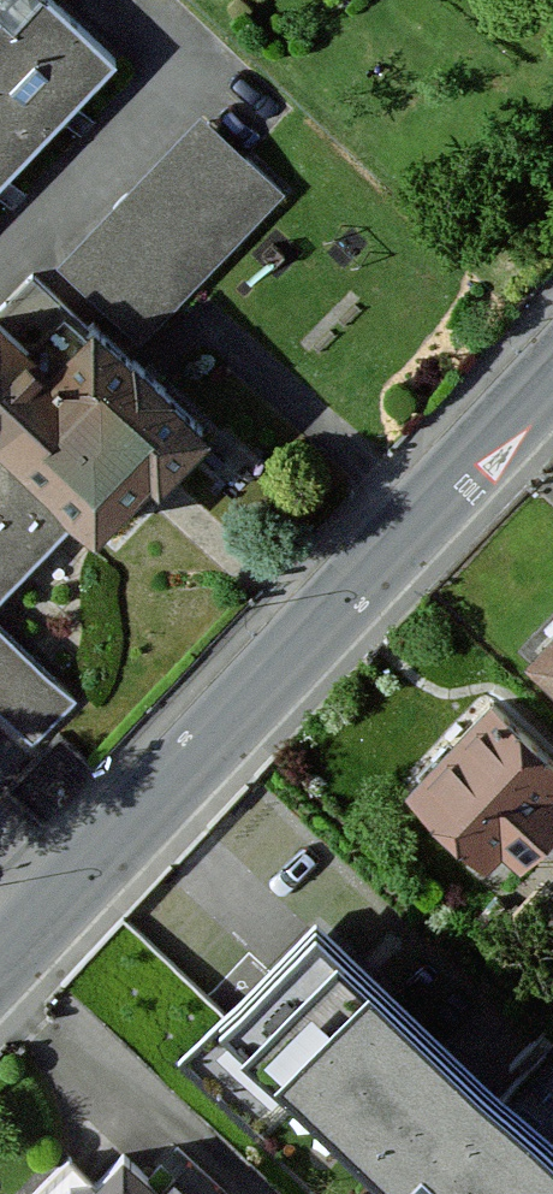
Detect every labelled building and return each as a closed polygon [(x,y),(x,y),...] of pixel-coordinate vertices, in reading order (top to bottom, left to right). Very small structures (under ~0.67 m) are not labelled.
[(0,11),(0,181),(112,63),(45,0),(11,0),(0,11)] [(202,111),(47,282),(122,355),(281,187),(202,111)] [(36,271),(0,307),(0,436),(83,516),(101,535),(201,432),(122,355),(47,282),(36,271)] [(83,516),(0,436),(0,601),(83,516)] [(29,743),(70,701),(0,633),(0,715),(29,743)] [(527,665),(552,690),(552,638),(527,665)] [(490,711),(405,799),(497,888),(552,830),(552,771),(490,711)] [(334,934),(247,1022),(422,1193),(552,1193),(552,1150),(334,934)] [(88,1193),(164,1193),(123,1156),(88,1193)]
